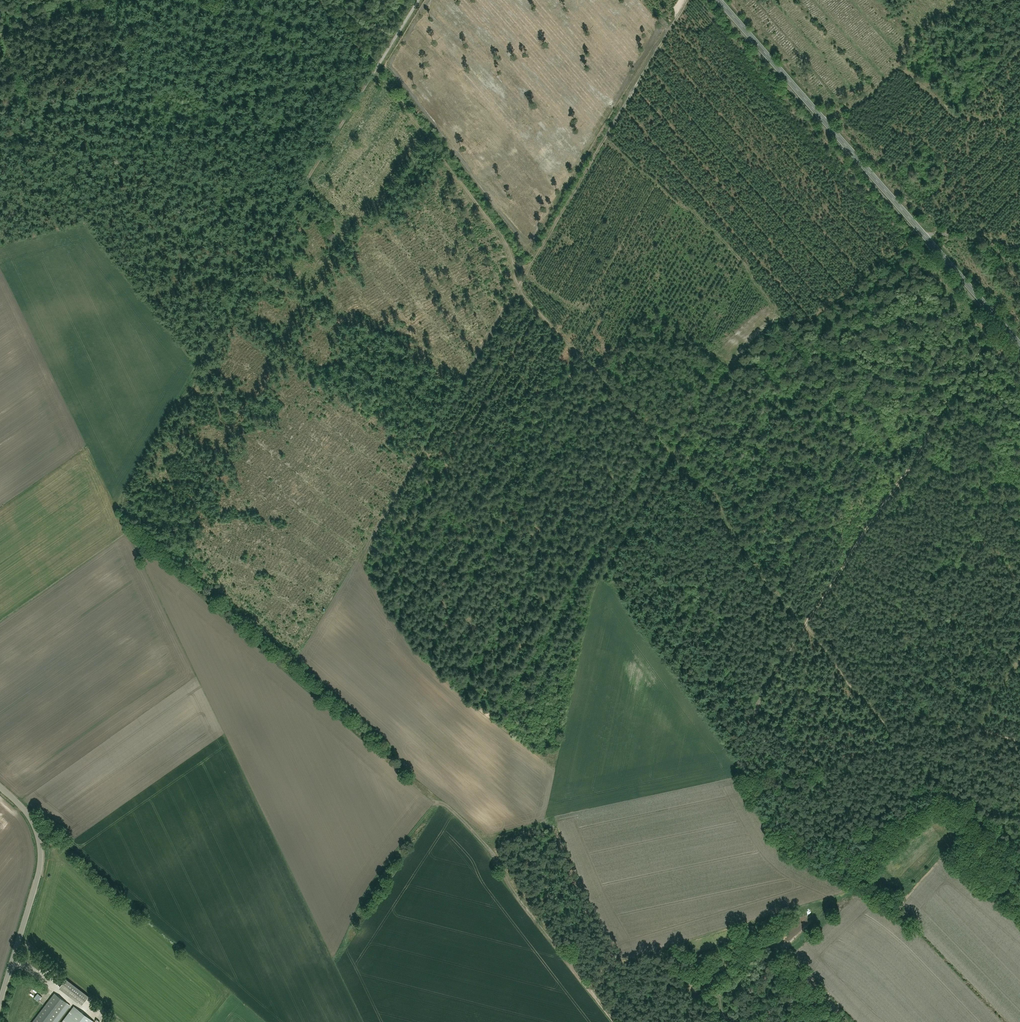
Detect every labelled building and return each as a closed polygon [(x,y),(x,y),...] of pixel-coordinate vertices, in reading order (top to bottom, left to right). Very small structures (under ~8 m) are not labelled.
[(84,994),(66,979),(59,987),(78,1002),(84,994)] [(37,984),(29,995),(41,1003),(48,992),(37,984)] [(67,1003),(55,993),(33,1021),(52,1021),(67,1003)] [(84,994),(78,1002),(82,1005),(88,997),(84,994)] [(62,1021),(94,1021),(74,1006),(62,1021)]
